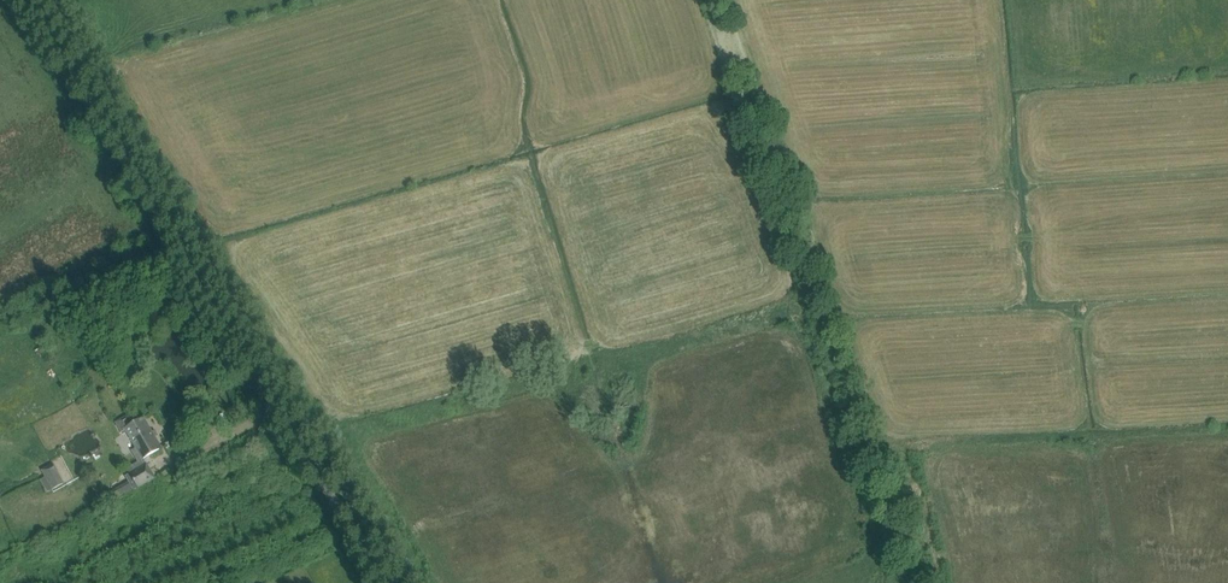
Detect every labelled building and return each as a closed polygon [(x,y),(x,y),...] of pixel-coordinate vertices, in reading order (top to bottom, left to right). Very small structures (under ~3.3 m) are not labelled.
[(144,417),(139,420),(134,411),(115,422),(122,435),(128,432),(137,447),(131,450),(138,462),(128,467),(130,472),(125,475),(129,481),(109,493),(115,503),(155,479),(143,458),(162,448),(144,417)] [(46,477),(40,480),(47,493),(64,483),(53,463),(42,470),(46,477)]
